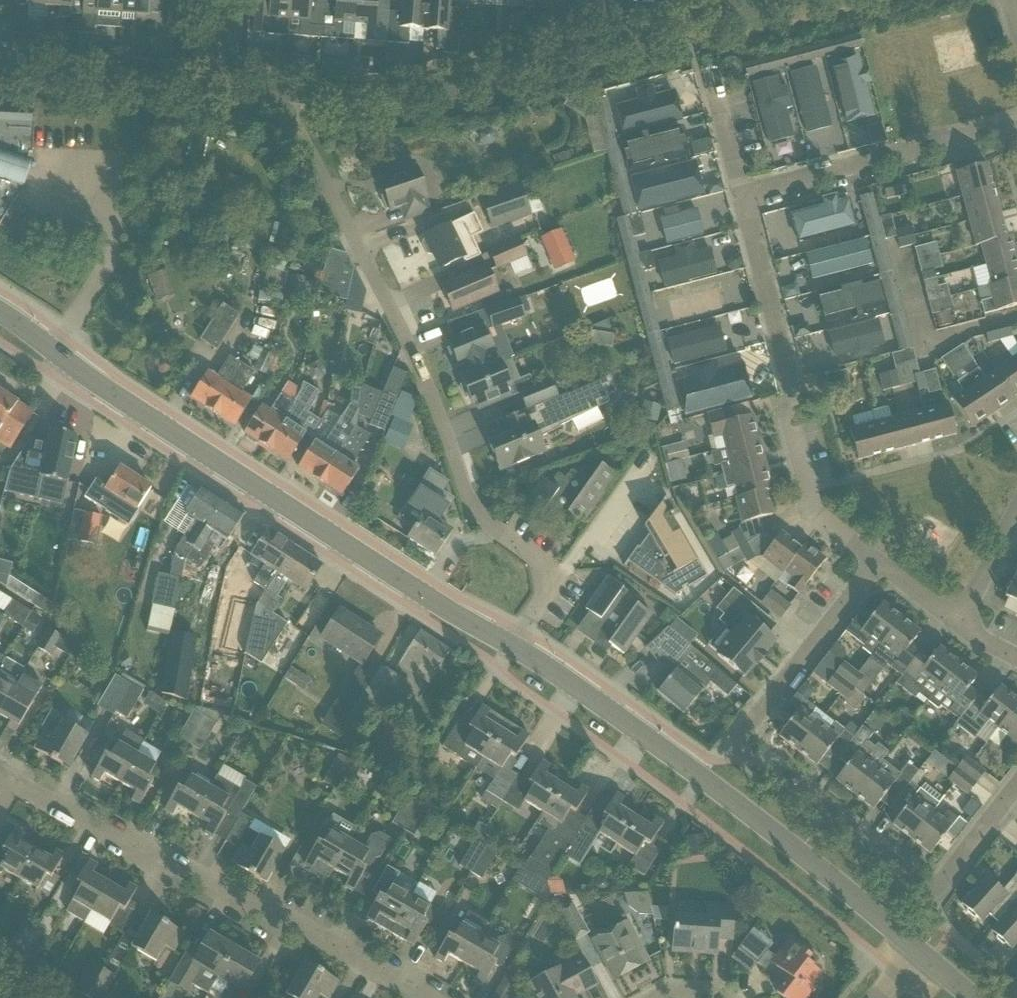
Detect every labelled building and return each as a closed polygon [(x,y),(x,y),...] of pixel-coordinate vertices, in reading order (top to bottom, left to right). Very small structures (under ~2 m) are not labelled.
[(15,5),(25,6),(25,5),(29,5),(28,17),(48,19),(48,7),(49,0),(15,0),(15,5)] [(70,19),(71,15),(82,15),(83,0),(49,0),(48,7),(60,8),(59,18),(70,19)] [(122,15),(123,0),(83,0),(82,15),(81,20),(95,21),(95,27),(121,29),(122,15)] [(161,26),(163,7),(163,0),(123,0),(122,15),(136,16),(136,24),(161,26)] [(288,36),(289,20),(290,0),(269,0),(269,3),(257,2),(254,34),(288,36)] [(289,20),(300,21),(299,37),(321,38),(323,7),(311,6),(311,2),(311,0),(290,0),(289,20)] [(321,38),(334,39),(334,34),(342,35),(343,24),(355,24),(357,0),(335,0),(335,8),(323,7),(321,38)] [(387,43),(388,31),(389,12),(377,11),(377,0),(357,0),(355,24),(354,36),(354,40),(387,43)] [(387,43),(409,44),(410,29),(423,30),(426,0),(401,0),(401,13),(389,12),(388,31),(387,43)] [(423,30),(437,31),(436,50),(443,51),(443,54),(457,55),(458,43),(460,23),(448,22),(449,9),(449,0),(426,0),(423,30)] [(605,10),(606,0),(591,0),(591,9),(605,10)] [(12,51),(45,53),(46,41),(35,40),(35,36),(13,34),(12,51)] [(744,66),(746,77),(863,47),(860,36),(826,45),(825,45),(786,55),(744,66)] [(857,58),(825,66),(841,129),(873,121),(865,89),(870,88),(866,73),(861,74),(857,58)] [(815,70),(787,76),(803,139),(830,133),(815,70)] [(776,80),(747,88),(764,149),(790,142),(783,114),(792,111),(786,89),(779,91),(776,80)] [(634,104),(613,109),(620,139),(679,125),(671,93),(652,98),(650,89),(632,93),(634,104)] [(596,114),(584,117),(593,154),(606,151),(603,140),(596,114)] [(19,195),(16,193),(19,185),(23,186),(31,163),(26,161),(29,153),(32,153),(34,117),(0,115),(0,224),(19,195)] [(637,147),(622,151),(629,177),(681,163),(674,138),(644,146),(642,140),(635,142),(637,147)] [(572,151),(553,157),(555,165),(574,158),(572,151)] [(956,172),(962,196),(993,188),(986,164),(956,172)] [(692,165),(629,182),(637,212),(700,196),(692,165)] [(399,174),(380,180),(386,196),(381,198),(386,211),(390,209),(391,211),(401,208),(405,221),(424,214),(430,212),(426,199),(427,199),(416,168),(399,174)] [(478,197),(491,228),(542,211),(531,179),(519,183),(478,197)] [(901,187),(884,191),(886,199),(903,195),(901,188),(901,187)] [(962,196),(969,219),(999,211),(993,188),(962,196)] [(873,194),(860,197),(865,215),(868,231),(870,236),(882,233),(883,233),(879,218),(873,194)] [(785,212),(794,247),(855,231),(846,196),(785,212)] [(661,221),(657,222),(663,247),(703,237),(696,211),(679,216),(677,210),(660,214),(661,221)] [(969,219),(975,242),(1005,234),(999,211),(969,219)] [(621,236),(627,258),(638,255),(634,237),(646,234),(640,213),(636,214),(623,218),(623,217),(616,219),(621,236)] [(426,238),(422,244),(427,255),(434,255),(441,269),(459,261),(465,258),(467,262),(479,256),(471,239),(482,233),(473,214),(449,225),(443,228),(425,236),(426,238)] [(214,215),(212,223),(222,227),(225,220),(214,215)] [(896,237),(900,249),(916,244),(911,228),(895,232),(891,215),(879,218),(883,233),(882,233),(883,240),(896,237)] [(546,236),(541,238),(549,260),(555,257),(560,269),(575,262),(562,230),(546,236)] [(876,259),(880,275),(892,272),(887,254),(883,240),(882,233),(870,236),(876,259)] [(981,245),(986,264),(1016,256),(1011,236),(1006,237),(1005,234),(975,242),(975,246),(981,245)] [(519,240),(490,252),(497,269),(509,264),(525,257),(526,256),(519,240)] [(866,242),(802,259),(808,283),(872,266),(866,242)] [(935,242),(915,248),(917,258),(933,253),(938,252),(936,243),(935,242)] [(670,251),(673,261),(656,265),(662,287),(715,274),(709,252),(692,256),(690,246),(670,251)] [(316,295),(347,301),(354,268),(347,254),(330,249),(316,295)] [(627,258),(637,297),(648,294),(643,272),(655,269),(650,251),(638,255),(627,258)] [(271,253),(269,262),(284,264),(286,255),(271,253)] [(729,257),(726,262),(727,268),(733,271),(739,269),(742,264),(741,257),(735,255),(729,257)] [(977,291),(988,288),(1016,281),(1016,260),(1016,256),(986,264),(991,286),(977,289),(977,291)] [(211,274),(219,276),(224,260),(216,258),(211,274)] [(442,287),(453,313),(472,305),(499,292),(488,267),(461,279),(442,287)] [(345,310),(357,318),(369,309),(375,306),(360,277),(357,273),(354,268),(347,301),(345,310)] [(165,269),(147,276),(153,293),(171,287),(165,269)] [(264,288),(284,291),(287,272),(267,269),(264,288)] [(933,270),(921,274),(923,281),(931,279),(935,277),(933,270)] [(886,296),(891,314),(902,310),(900,301),(898,292),(892,272),(880,275),(886,296)] [(288,294),(309,297),(312,278),(290,275),(288,294)] [(923,281),(925,290),(932,288),(938,287),(935,277),(931,279),(923,281)] [(980,302),(984,315),(1009,308),(1016,306),(1016,281),(988,288),(991,299),(980,302)] [(836,299),(814,305),(820,327),(877,311),(872,290),(857,294),(855,288),(835,294),(836,299)] [(487,310),(493,328),(525,317),(519,299),(487,310)] [(199,340),(216,351),(239,315),(222,304),(199,340)] [(896,334),(900,352),(913,349),(908,331),(902,310),(891,314),(896,334)] [(949,310),(935,314),(938,328),(952,324),(949,310)] [(589,344),(612,347),(614,335),(607,320),(592,326),(589,344)] [(875,322),(825,336),(833,363),(848,359),(849,365),(869,360),(867,352),(882,348),(875,322)] [(451,347),(447,349),(452,362),(456,360),(459,366),(461,365),(466,377),(498,364),(497,362),(494,353),(496,352),(484,327),(449,342),(451,347)] [(718,329),(665,343),(671,367),(725,353),(718,329)] [(998,332),(1000,340),(1012,337),(1010,329),(998,332)] [(985,335),(988,343),(1000,340),(998,332),(985,335)] [(651,351),(657,374),(668,372),(662,348),(651,351)] [(887,373),(892,389),(900,387),(916,382),(914,375),(920,374),(913,349),(900,352),(891,354),(895,371),(887,373)] [(258,361),(255,369),(266,375),(275,358),(263,352),(258,361)] [(191,398),(213,412),(244,365),(230,356),(228,359),(217,377),(208,371),(191,398)] [(464,385),(461,386),(466,398),(469,397),(471,403),(476,401),(479,409),(509,396),(519,391),(527,410),(555,398),(558,396),(550,379),(534,386),(530,375),(520,380),(511,357),(502,361),(502,362),(498,364),(466,377),(461,379),(464,385)] [(738,358),(683,373),(685,382),(674,385),(684,419),(749,401),(738,358)] [(1010,402),(1014,400),(1012,397),(1016,394),(1016,370),(1011,360),(991,373),(1010,402)] [(213,412),(235,426),(252,400),(241,393),(255,372),(244,365),(213,412)] [(978,368),(966,376),(991,415),(1010,402),(991,373),(984,378),(978,368)] [(879,375),(883,392),(892,389),(887,373),(879,375)] [(927,389),(922,373),(920,374),(914,375),(916,382),(918,392),(927,389)] [(512,435),(489,444),(500,470),(512,465),(512,466),(533,457),(533,456),(545,452),(539,439),(561,428),(560,426),(609,402),(607,396),(617,392),(610,376),(556,399),(555,398),(527,410),(527,411),(523,412),(498,423),(499,424),(506,421),(512,435)] [(952,399),(971,428),(991,415),(966,376),(956,382),(963,392),(952,399)] [(266,447),(288,461),(305,434),(297,429),(315,401),(318,391),(303,383),(302,384),(300,393),(300,394),(295,402),(266,447)] [(287,384),(281,393),(295,402),(300,394),(300,393),(287,384)] [(828,388),(828,389),(829,392),(829,393),(830,396),(831,397),(846,393),(844,384),(828,388)] [(661,390),(667,413),(667,414),(679,411),(678,410),(672,387),(661,390)] [(352,396),(350,405),(359,410),(360,398),(361,390),(353,389),(352,396)] [(9,449),(33,413),(0,392),(0,443),(9,449)] [(256,415),(244,433),(266,447),(295,402),(281,393),(270,411),(262,406),(256,415)] [(369,425),(385,432),(398,400),(382,394),(369,425)] [(648,403),(644,419),(657,423),(661,407),(648,403)] [(923,411),(931,441),(956,435),(948,404),(923,411)] [(310,450),(298,467),(320,482),(349,437),(350,438),(357,428),(356,427),(359,410),(350,405),(342,418),(324,446),(316,441),(310,450)] [(723,437),(726,449),(759,440),(753,415),(733,420),(730,409),(707,415),(714,440),(723,437)] [(899,417),(907,447),(931,441),(923,411),(899,417)] [(875,424),(883,454),(907,447),(899,417),(875,424)] [(393,418),(385,437),(399,443),(407,424),(393,418)] [(850,430),(858,460),(883,454),(875,424),(850,430)] [(320,482),(342,496),(359,470),(352,465),(370,437),(357,428),(350,438),(349,437),(320,482)] [(10,469),(5,491),(36,498),(41,476),(66,482),(67,479),(68,479),(70,470),(69,470),(76,438),(67,436),(67,435),(68,435),(69,431),(57,429),(56,433),(56,434),(51,433),(48,446),(29,442),(10,469)] [(720,464),(723,476),(766,465),(759,440),(726,449),(729,461),(720,464)] [(660,449),(664,465),(688,459),(684,443),(660,449)] [(681,461),(666,465),(671,484),(686,480),(681,461)] [(568,513),(583,523),(617,476),(601,465),(589,483),(571,470),(565,479),(558,474),(550,484),(543,480),(526,504),(541,515),(546,509),(560,518),(565,518),(568,513)] [(736,498),(736,499),(772,489),(766,465),(723,476),(726,488),(736,486),(739,497),(736,498)] [(96,479),(85,497),(87,499),(105,510),(107,511),(129,526),(137,512),(136,511),(139,506),(151,489),(119,468),(107,486),(96,479)] [(419,523),(408,539),(434,556),(451,531),(438,522),(452,500),(441,492),(447,483),(433,474),(429,471),(410,499),(415,502),(428,510),(419,523)] [(158,574),(151,606),(174,612),(185,560),(193,548),(224,501),(202,488),(192,504),(185,514),(187,516),(194,521),(184,536),(173,552),(175,553),(170,576),(158,574)] [(772,489),(736,499),(742,523),(739,530),(748,544),(763,533),(761,519),(772,516),(766,491),(772,490),(772,489)] [(185,560),(198,569),(199,570),(214,546),(220,550),(230,536),(244,515),(224,501),(193,548),(185,560)] [(637,547),(627,561),(675,596),(683,591),(682,588),(686,585),(688,588),(706,577),(662,503),(643,527),(648,535),(639,548),(637,547)] [(85,514),(79,542),(97,546),(102,517),(101,517),(85,514)] [(257,547),(251,556),(265,565),(253,583),(267,592),(295,548),(268,530),(257,547)] [(739,530),(731,534),(732,535),(739,548),(747,544),(739,530)] [(717,560),(725,571),(745,559),(747,563),(755,559),(762,558),(782,574),(805,544),(804,544),(801,549),(781,533),(774,542),(763,533),(748,544),(747,544),(739,548),(717,560)] [(788,586),(798,595),(825,560),(805,544),(782,574),(783,574),(785,571),(794,579),(788,586)] [(258,605),(258,606),(262,608),(273,614),(282,600),(277,597),(288,581),(304,591),(310,582),(321,565),(295,548),(267,592),(260,603),(258,605)] [(6,588),(13,564),(0,561),(0,584),(6,588)] [(1015,577),(1012,583),(1008,584),(1006,588),(1008,591),(1005,597),(1016,603),(1016,578),(1015,577)] [(609,644),(624,655),(652,615),(620,593),(623,588),(608,578),(585,609),(591,614),(582,626),(590,632),(588,636),(606,649),(609,644)] [(751,622),(760,611),(733,589),(723,600),(730,606),(718,621),(734,635),(718,654),(744,676),(755,664),(756,665),(765,655),(764,654),(774,641),(751,622)] [(765,605),(780,618),(789,606),(773,594),(771,592),(762,603),(765,605)] [(46,601),(43,599),(39,596),(33,605),(51,617),(53,605),(46,601)] [(3,614),(23,627),(31,612),(13,600),(3,614)] [(862,649),(871,656),(880,646),(901,619),(882,604),(868,621),(859,614),(845,632),(864,647),(862,649)] [(254,621),(246,654),(261,663),(287,623),(273,614),(262,608),(257,617),(255,616),(254,621)] [(322,638),(362,664),(370,653),(381,636),(340,610),(329,627),(322,638)] [(23,627),(33,634),(42,619),(31,612),(23,627)] [(886,664),(902,676),(918,655),(908,648),(920,633),(901,619),(880,646),(871,656),(869,659),(882,669),(886,664)] [(657,692),(683,714),(720,671),(668,627),(645,648),(657,662),(663,656),(678,668),(670,677),(657,692)] [(45,635),(37,648),(41,651),(50,656),(54,648),(60,636),(49,629),(45,635)] [(409,648),(399,664),(414,674),(420,665),(434,675),(439,668),(450,650),(420,631),(409,648)] [(197,638),(170,633),(159,695),(186,700),(197,638)] [(836,643),(829,652),(841,661),(845,656),(844,650),(837,644),(836,644),(836,643)] [(902,676),(896,684),(911,696),(917,688),(920,690),(920,696),(928,701),(958,663),(955,661),(958,657),(942,647),(941,650),(939,648),(927,663),(918,655),(902,676)] [(126,655),(118,661),(125,669),(132,663),(126,655)] [(22,673),(24,670),(15,665),(4,658),(0,666),(0,712),(22,673)] [(958,663),(928,701),(938,709),(940,706),(958,720),(974,701),(973,700),(964,693),(969,687),(977,678),(975,676),(976,674),(963,661),(960,665),(958,663)] [(863,678),(843,663),(835,674),(855,689),(863,678)] [(365,693),(390,710),(408,683),(382,665),(365,690),(366,691),(365,693)] [(15,733),(25,716),(42,685),(22,673),(0,712),(0,715),(10,721),(7,728),(15,733)] [(846,700),(854,689),(855,689),(835,674),(826,685),(846,700)] [(104,706),(115,713),(131,685),(120,678),(104,706)] [(350,681),(328,714),(347,726),(353,718),(357,721),(360,711),(365,693),(366,691),(365,690),(350,681)] [(115,713),(126,719),(142,692),(131,685),(115,713)] [(974,739),(988,722),(997,729),(1016,703),(1016,701),(999,687),(987,703),(978,696),(977,695),(973,700),(974,701),(958,720),(955,724),(974,739)] [(365,693),(360,711),(366,715),(368,712),(382,722),(390,710),(365,693)] [(791,720),(778,736),(797,751),(825,716),(796,694),(782,713),(791,720)] [(1010,752),(1016,743),(1016,703),(997,729),(989,740),(998,747),(1000,744),(1010,752)] [(457,757),(476,769),(483,758),(506,721),(482,706),(468,728),(458,721),(442,746),(458,756),(457,757)] [(43,732),(33,749),(60,764),(65,756),(73,760),(78,751),(87,736),(76,729),(64,722),(66,718),(52,709),(40,730),(43,732)] [(194,710),(177,738),(189,745),(197,731),(205,717),(194,711),(194,710)] [(825,716),(797,751),(816,766),(828,751),(838,758),(853,738),(825,716)] [(205,717),(197,731),(208,737),(211,733),(216,724),(205,717)] [(483,758),(501,770),(510,756),(515,759),(530,736),(506,721),(483,758)] [(835,780),(854,795),(882,760),(888,753),(877,744),(874,747),(867,742),(872,734),(862,726),(859,730),(853,738),(838,758),(847,765),(835,780)] [(104,774),(120,783),(144,742),(143,742),(144,741),(125,730),(109,758),(104,755),(101,761),(91,778),(99,782),(104,774)] [(130,801),(139,806),(149,789),(152,782),(147,779),(156,765),(155,764),(161,753),(144,742),(120,783),(135,792),(130,801)] [(936,771),(945,759),(934,751),(925,762),(936,771)] [(322,782),(334,789),(350,761),(339,754),(322,782)] [(957,768),(976,784),(985,773),(965,757),(957,768)] [(334,789),(344,795),(361,768),(350,761),(334,789)] [(515,782),(502,801),(513,808),(519,798),(524,801),(525,802),(542,813),(560,784),(545,775),(550,766),(542,761),(531,779),(529,783),(527,782),(523,787),(515,782)] [(876,768),(854,795),(873,810),(885,794),(895,802),(916,775),(919,771),(908,763),(900,774),(891,767),(885,775),(876,768)] [(948,780),(968,795),(976,784),(957,768),(948,780)] [(481,800),(496,810),(502,801),(515,782),(518,776),(507,770),(496,788),(490,784),(483,796),(481,800)] [(177,807),(193,816),(212,783),(197,774),(195,778),(191,776),(183,790),(177,787),(174,794),(164,811),(172,816),(177,807)] [(203,834),(212,839),(222,822),(225,816),(228,811),(238,818),(256,787),(245,780),(240,790),(233,786),(234,785),(217,775),(212,783),(193,816),(208,826),(203,834)] [(911,839),(943,798),(925,785),(921,790),(916,786),(922,779),(916,775),(895,802),(904,809),(892,825),(911,839)] [(524,868),(546,882),(569,845),(586,819),(576,813),(589,791),(581,786),(576,794),(560,784),(542,813),(536,823),(548,830),(524,868)] [(586,819),(569,845),(586,855),(599,834),(616,845),(634,816),(619,807),(624,798),(616,793),(603,815),(602,814),(592,808),(586,819)] [(391,825),(402,831),(418,803),(407,797),(391,825)] [(402,831),(413,838),(430,810),(418,803),(402,831)] [(911,839),(930,854),(957,819),(948,812),(942,819),(932,812),(911,839)] [(634,816),(616,845),(636,858),(640,851),(645,854),(650,845),(652,842),(654,839),(663,823),(655,818),(650,826),(634,816)] [(316,843),(304,864),(328,878),(333,870),(350,841),(332,831),(335,825),(326,820),(313,842),(314,843),(315,842),(316,843)] [(479,823),(471,836),(475,839),(478,840),(481,835),(486,827),(479,823)] [(18,879),(35,850),(19,840),(24,832),(16,827),(4,847),(0,844),(0,873),(2,873),(3,870),(18,879)] [(240,847),(231,863),(258,879),(263,870),(270,874),(275,867),(284,851),(284,850),(248,829),(246,828),(237,844),(241,846),(240,847)] [(344,888),(352,893),(362,876),(365,870),(368,871),(375,859),(380,858),(391,839),(380,833),(372,835),(364,849),(350,841),(333,870),(349,880),(344,888)] [(481,835),(478,840),(486,846),(487,846),(490,841),(481,835)] [(459,867),(470,873),(486,846),(478,840),(475,839),(459,867)] [(470,873),(481,880),(497,852),(487,846),(486,846),(470,873)] [(35,892),(40,902),(49,897),(60,878),(53,874),(64,855),(56,850),(51,859),(35,850),(18,879),(36,889),(35,892)] [(66,912),(85,923),(91,912),(108,883),(92,873),(97,865),(89,860),(79,877),(75,883),(81,886),(72,901),(66,912)] [(632,860),(627,867),(644,877),(648,870),(632,860)] [(365,918),(389,932),(411,894),(395,884),(400,874),(388,866),(372,893),(378,896),(365,918)] [(978,866),(969,876),(978,884),(987,874),(978,866)] [(520,867),(512,881),(545,902),(550,894),(545,883),(520,867)] [(982,923),(994,910),(1002,918),(1003,918),(1016,904),(1016,874),(1002,891),(986,876),(961,904),(968,910),(966,912),(973,919),(975,917),(982,923)] [(91,912),(110,923),(118,908),(124,911),(137,888),(129,883),(124,892),(108,883),(91,912)] [(649,903),(646,893),(623,894),(625,899),(628,907),(631,909),(638,916),(650,915),(652,915),(650,907),(649,903)] [(411,894),(389,932),(413,947),(423,930),(427,924),(429,925),(437,910),(436,909),(436,908),(430,905),(412,895),(411,894)] [(566,927),(582,957),(583,957),(575,941),(589,933),(572,902),(558,910),(567,926),(566,927)] [(991,931),(997,937),(996,939),(1003,945),(1005,944),(1011,950),(1016,944),(1016,904),(1003,918),(1002,918),(991,931)] [(672,951),(716,954),(717,938),(732,939),(734,909),(707,907),(706,919),(675,917),(672,951)] [(463,964),(480,935),(487,922),(469,912),(462,924),(454,920),(445,935),(447,936),(434,958),(443,963),(447,955),(463,964)] [(140,933),(131,947),(156,962),(165,947),(174,952),(184,934),(156,918),(151,927),(145,923),(140,933)] [(592,941),(613,980),(647,961),(626,923),(592,941)] [(2,960),(13,967),(34,931),(23,924),(17,935),(7,951),(2,960)] [(13,967),(24,973),(29,964),(45,937),(34,931),(13,967)] [(192,985),(207,994),(217,976),(233,949),(209,935),(199,953),(191,966),(181,960),(169,981),(189,992),(192,985)] [(474,982),(482,987),(492,969),(495,965),(498,967),(502,966),(512,949),(509,936),(497,939),(495,944),(480,935),(463,964),(479,973),(474,982)] [(788,939),(776,956),(749,935),(739,947),(758,962),(757,963),(765,969),(770,963),(788,977),(776,993),(783,997),(807,997),(814,988),(811,985),(821,972),(812,965),(815,961),(788,939)] [(739,947),(731,958),(750,973),(757,963),(758,962),(739,947)] [(217,976),(230,984),(223,996),(222,997),(223,997),(236,997),(241,990),(248,981),(258,963),(233,949),(217,976)] [(536,997),(574,997),(573,996),(597,984),(587,965),(582,957),(559,970),(558,969),(529,985),(536,997)] [(76,991),(87,997),(103,970),(92,964),(86,974),(76,991)] [(42,965),(34,979),(48,986),(56,973),(42,965)] [(286,995),(290,997),(318,997),(320,995),(325,997),(330,997),(339,982),(311,966),(307,974),(301,970),(296,978),(294,982),(286,995)] [(108,988),(114,977),(103,970),(87,997),(102,997),(108,988)] [(495,997),(509,997),(518,982),(507,976),(495,997)]
